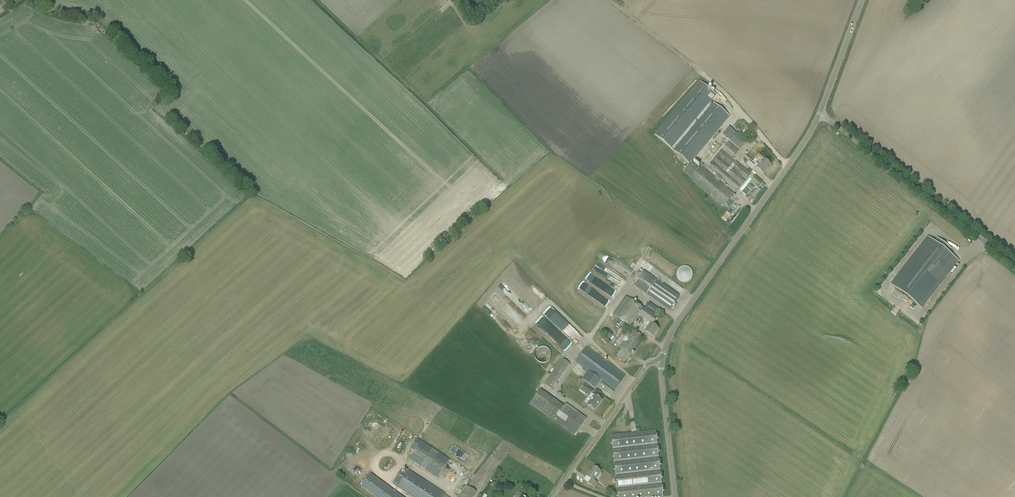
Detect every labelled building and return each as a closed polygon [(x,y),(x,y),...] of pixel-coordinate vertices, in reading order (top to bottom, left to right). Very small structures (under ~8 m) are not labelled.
[(691,162),(714,134),(729,117),(711,101),(716,95),(700,81),(680,105),(654,135),(689,164),(691,162)] [(736,132),(729,140),(740,149),(746,141),(736,132)] [(717,175),(715,178),(719,182),(721,179),(736,191),(750,174),(732,158),(738,151),(728,142),(707,167),(717,175)] [(749,161),(746,164),(753,170),(755,167),(763,173),(766,170),(765,169),(770,164),(764,158),(759,164),(756,162),(754,165),(749,161)] [(719,182),(715,178),(693,160),(686,169),(692,175),(690,178),(723,207),(733,194),(719,182)] [(743,199),(757,184),(750,178),(736,193),(743,199)] [(933,242),(927,237),(890,285),(920,309),(957,261),(947,253),(950,249),(936,238),(933,242)] [(677,271),(676,272),(676,275),(676,277),(677,279),(679,280),(681,282),(683,282),(685,282),(687,282),(689,280),(691,279),(692,277),(692,275),(692,273),(691,270),(690,269),(687,267),(685,266),(683,266),(680,267),(678,269),(677,271)] [(634,285),(665,307),(669,310),(679,297),(643,272),(634,285)] [(882,287),(888,292),(891,287),(885,283),(882,287)] [(888,292),(897,299),(900,295),(891,288),(888,292)] [(625,296),(612,314),(630,326),(638,315),(650,323),(644,331),(653,337),(658,329),(652,325),(662,312),(648,302),(643,309),(625,296)] [(540,314),(558,331),(562,326),(561,325),(564,322),(547,306),(540,314)] [(617,357),(620,359),(624,362),(641,338),(642,339),(644,337),(633,329),(627,337),(630,339),(617,357)] [(556,339),(555,342),(558,343),(556,348),(564,350),(566,344),(559,342),(560,340),(556,339)] [(535,353),(534,355),(535,356),(535,358),(536,360),(538,362),(540,363),(542,363),(545,363),(547,362),(549,360),(550,359),(551,357),(551,355),(551,353),(550,351),(549,349),(547,348),(544,347),(543,347),(541,347),(539,347),(537,349),(536,350),(535,353)] [(582,379),(591,385),(595,388),(601,379),(615,390),(625,376),(585,348),(575,361),(588,370),(582,379)] [(569,364),(562,359),(543,384),(551,390),(569,364)] [(580,390),(591,398),(587,405),(594,410),(598,405),(599,403),(599,404),(602,400),(594,394),(593,396),(591,394),(593,391),(584,384),(580,390)] [(552,398),(542,412),(553,420),(570,433),(574,435),(586,418),(582,415),(566,403),(563,406),(552,398)] [(611,435),(615,474),(618,496),(656,496),(660,496),(662,496),(663,496),(656,430),(640,432),(636,433),(611,435)] [(437,479),(450,460),(421,441),(409,460),(437,479)] [(586,476),(591,479),(588,483),(594,487),(597,483),(594,481),(601,471),(594,467),(590,473),(589,472),(586,476)] [(392,484),(397,487),(412,496),(448,496),(445,495),(445,494),(408,470),(405,475),(400,471),(392,484)] [(375,496),(402,496),(370,474),(361,487),(375,496)] [(467,486),(459,496),(473,496),(476,492),(467,486)]
